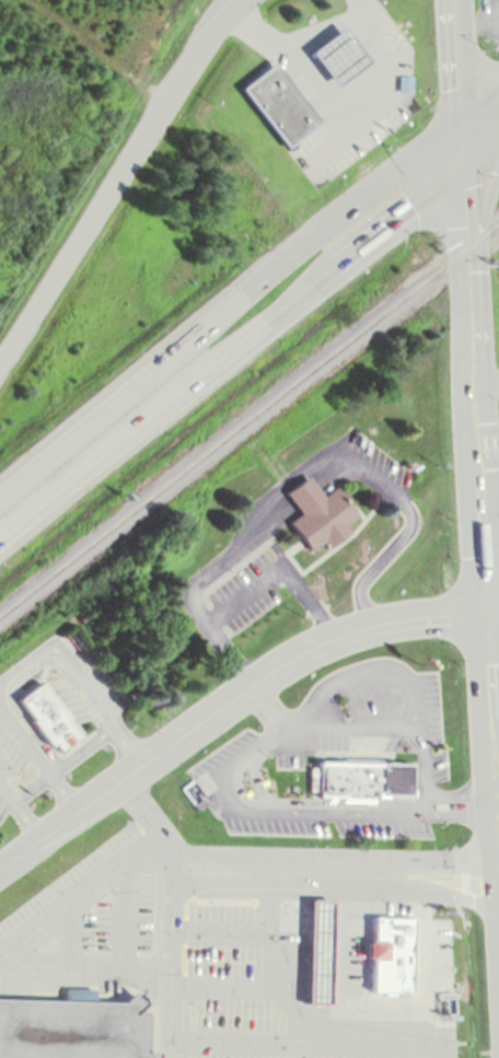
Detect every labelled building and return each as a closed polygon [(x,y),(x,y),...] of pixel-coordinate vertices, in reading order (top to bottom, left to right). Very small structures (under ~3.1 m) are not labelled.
[(339,82),(373,56),(347,21),(312,47),(339,82)] [(276,62),(318,119),(287,143),(243,88),(276,62)] [(314,550),(292,523),(304,513),(287,491),(310,473),(327,495),(337,487),(360,516),(350,525),(353,530),(334,546),(328,539),(314,550)] [(21,697),(60,753),(84,735),(44,681),(21,697)] [(322,759),(322,799),(413,799),(413,759),(322,759)] [(335,1002),(337,895),(313,895),(311,1002),(335,1002)] [(375,989),(378,914),(416,915),(414,990),(375,989)] [(149,1003),(147,1057),(0,1057),(0,999),(149,1003)]
